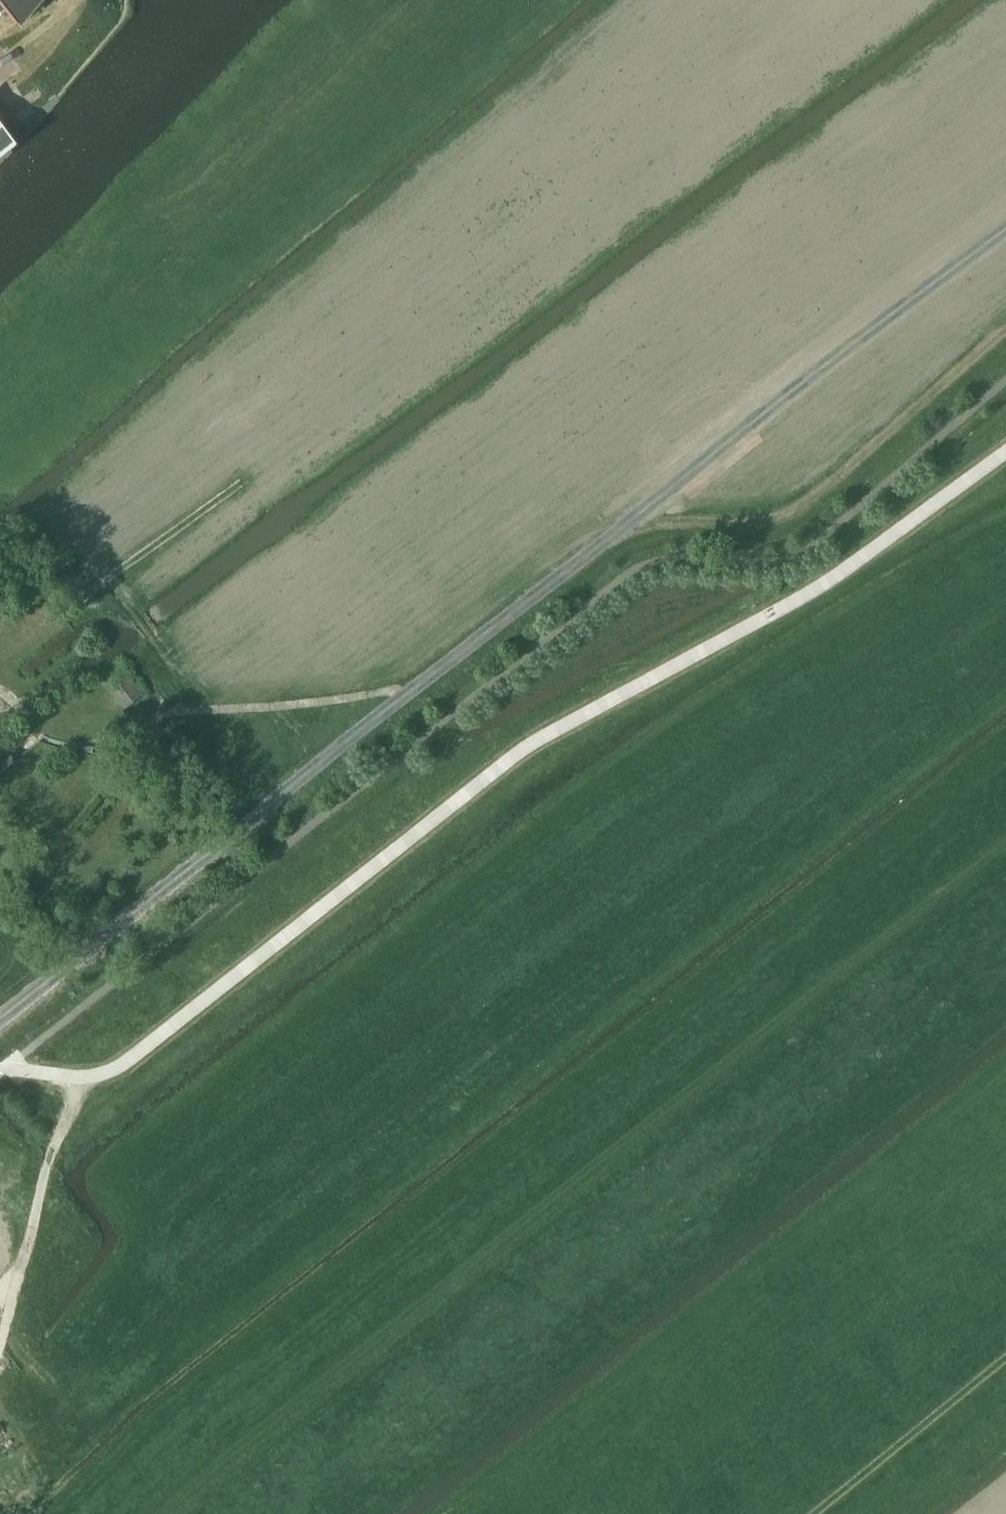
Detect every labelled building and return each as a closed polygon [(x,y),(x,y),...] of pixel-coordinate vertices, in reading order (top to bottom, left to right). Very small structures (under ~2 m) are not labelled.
[(9,4),(21,14),(22,13),(26,17),(41,0),(0,0),(0,8),(9,4)] [(16,138),(0,119),(0,151),(16,138)] [(109,690),(124,708),(142,693),(127,675),(109,690)] [(14,758),(2,743),(0,745),(0,769),(14,758)]
